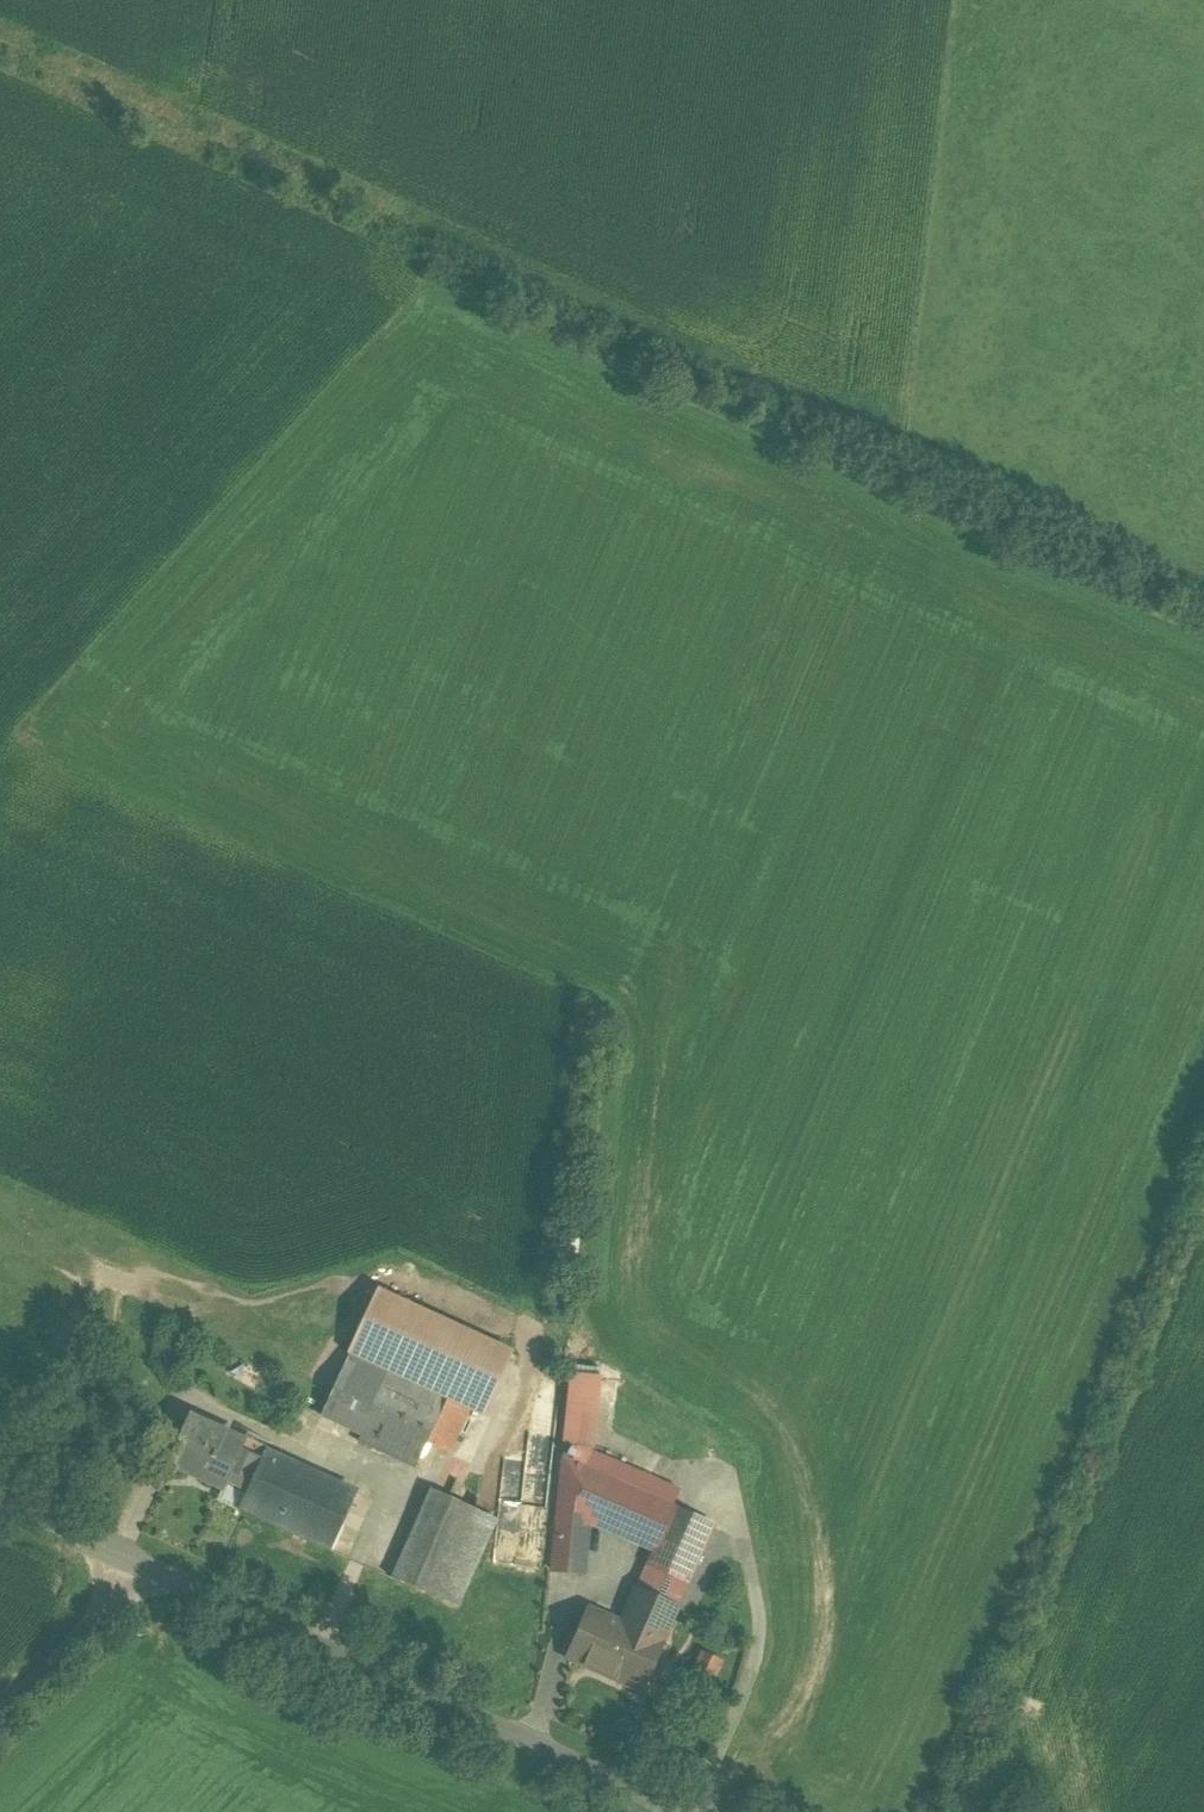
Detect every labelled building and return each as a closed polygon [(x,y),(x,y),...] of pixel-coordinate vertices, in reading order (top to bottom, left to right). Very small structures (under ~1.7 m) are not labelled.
[(510,1354),(379,1292),(321,1416),(363,1435),(359,1443),(415,1469),(427,1444),(449,1455),(471,1409),(482,1414),(510,1354)] [(678,1611),(713,1526),(649,1497),(587,1470),(594,1451),(598,1402),(571,1400),(564,1460),(556,1543),(553,1571),(583,1575),(589,1522),(654,1551),(636,1592),(678,1611)] [(244,1443),(190,1419),(169,1465),(223,1489),(226,1482),(248,1492),(262,1462),(240,1452),(244,1443)] [(266,1453),(262,1462),(248,1492),(240,1510),(330,1552),(356,1494),(266,1453)] [(496,1520),(431,1490),(391,1578),(457,1608),(496,1520)] [(678,1611),(636,1592),(622,1625),(589,1611),(568,1659),(642,1692),(678,1611)] [(722,1664),(702,1656),(685,1694),(706,1702),(722,1664)]
